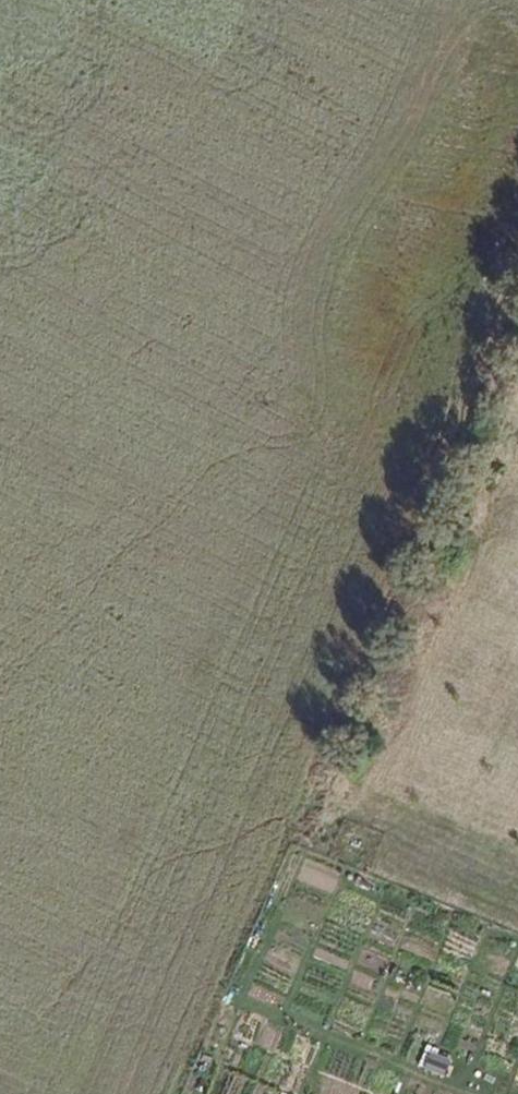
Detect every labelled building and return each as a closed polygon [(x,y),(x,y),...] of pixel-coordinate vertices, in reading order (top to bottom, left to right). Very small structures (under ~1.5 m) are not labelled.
[(431,1050),(424,1068),(446,1076),(452,1058),(431,1050)]
